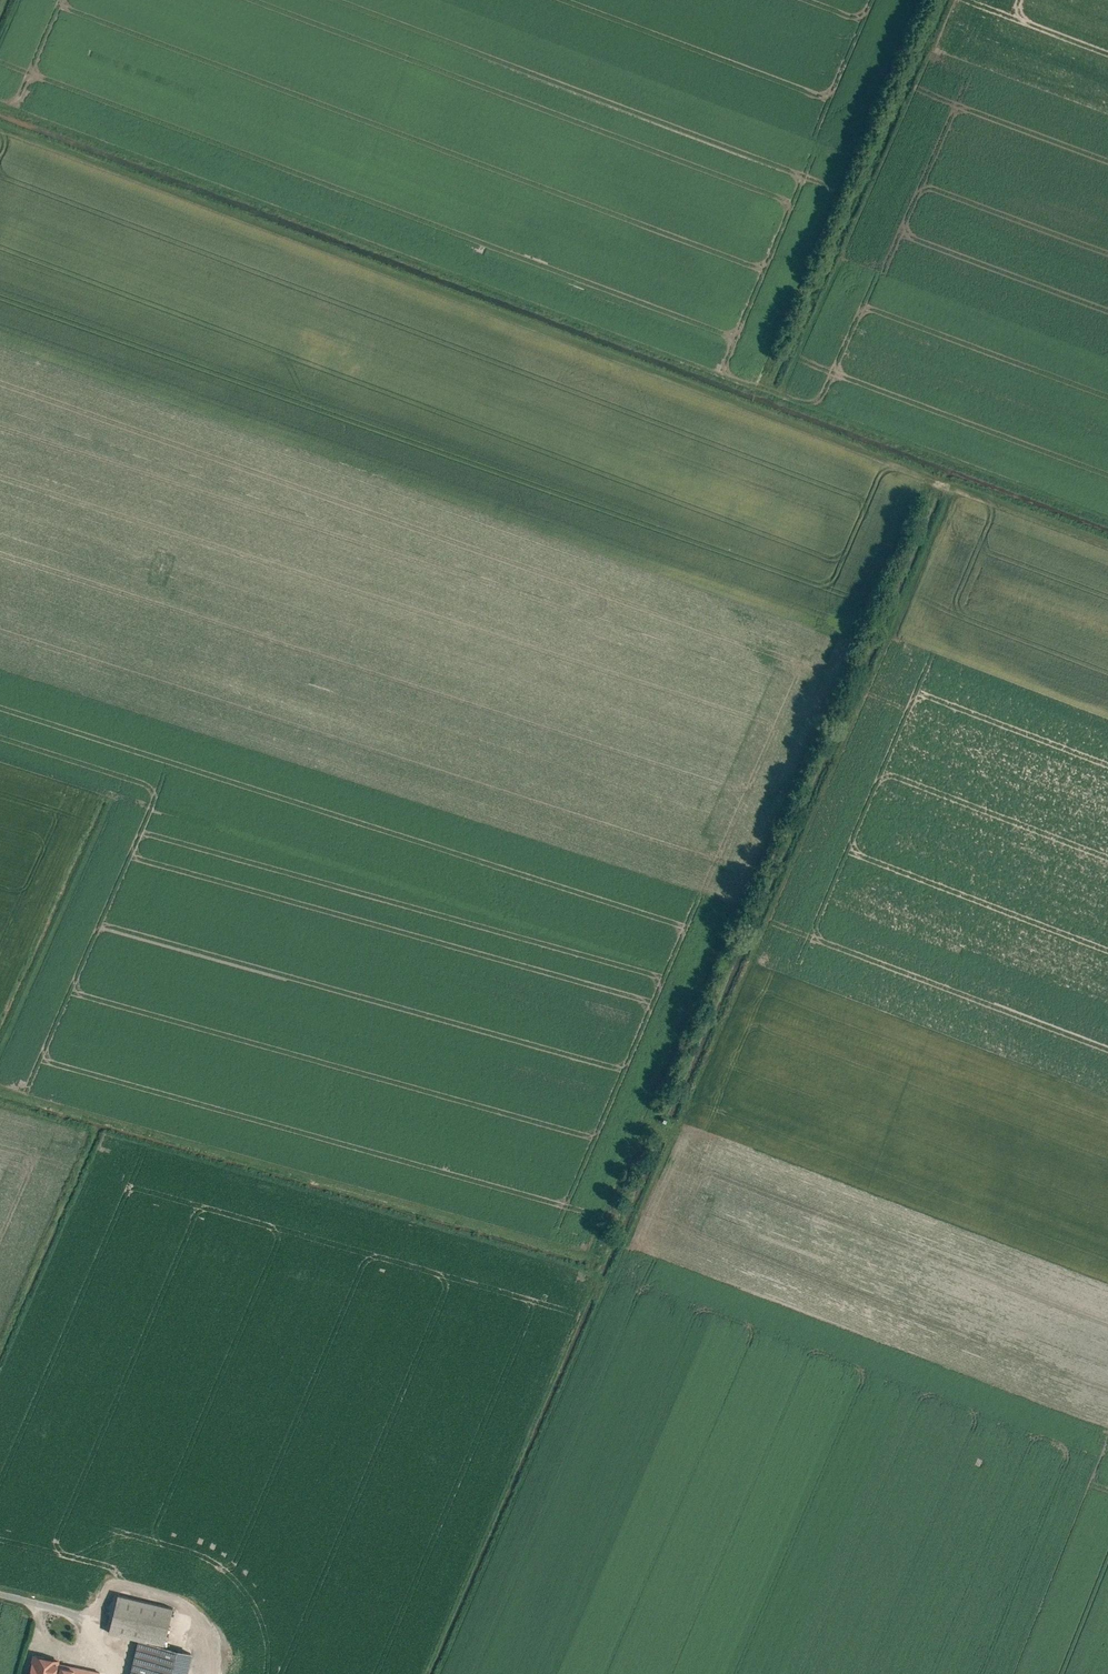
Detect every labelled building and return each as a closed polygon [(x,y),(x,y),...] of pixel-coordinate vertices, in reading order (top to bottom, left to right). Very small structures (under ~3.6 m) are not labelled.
[(175,1645),(155,1642),(163,1604),(104,1593),(97,1629),(127,1634),(119,1673),(170,1673),(175,1645)] [(85,1669),(50,1663),(51,1654),(23,1648),(18,1673),(84,1673),(85,1669)]
